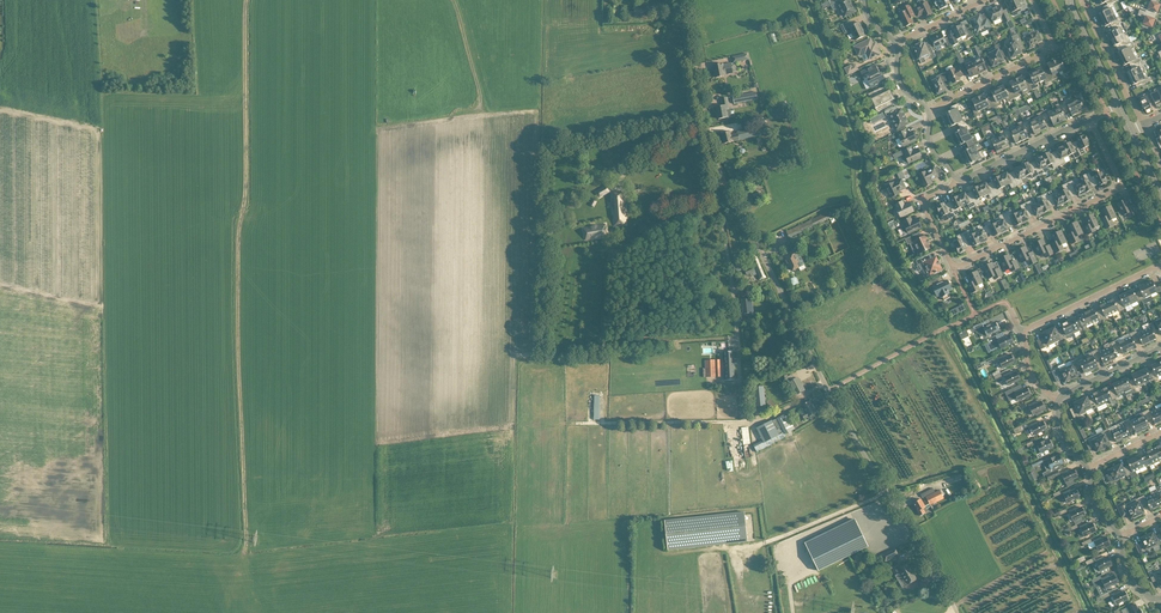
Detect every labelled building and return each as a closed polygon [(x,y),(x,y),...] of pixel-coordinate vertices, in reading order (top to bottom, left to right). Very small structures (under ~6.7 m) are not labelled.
[(841,8),(845,16),(855,12),(852,7),(850,2),(849,0),(842,0),(840,1),(839,0),(830,0),(829,1),(831,6),(832,6),(834,10),(841,8)] [(936,2),(935,3),(936,7),(938,6),(940,10),(947,6),(946,2),(950,0),(935,0),(936,2)] [(1027,7),(1024,0),(1010,0),(1008,1),(1010,6),(1012,12),(1018,10),(1019,12),(1023,10),(1023,9),(1027,7)] [(1140,10),(1156,16),(1158,11),(1160,11),(1159,13),(1160,9),(1160,5),(1156,3),(1158,0),(1152,0),(1149,8),(1142,5),(1140,10)] [(925,17),(933,13),(927,2),(919,5),(920,7),(914,9),(918,17),(922,15),(921,14),(923,14),(925,17)] [(1100,13),(1099,14),(1102,20),(1114,14),(1115,14),(1117,13),(1114,6),(1113,7),(1112,3),(1110,4),(1105,7),(1107,10),(1100,13)] [(910,5),(903,8),(904,11),(899,14),(900,16),(898,17),(900,21),(902,20),(905,27),(913,23),(911,18),(915,16),(910,5)] [(1005,23),(1011,20),(1006,10),(1003,11),(1000,5),(988,11),(993,22),(1002,17),(1005,23)] [(647,6),(635,6),(635,15),(648,14),(647,6)] [(1156,22),(1154,21),(1156,16),(1140,10),(1138,15),(1146,18),(1142,27),(1143,28),(1143,27),(1147,29),(1148,26),(1154,28),(1157,20),(1156,22)] [(1117,13),(1114,14),(1102,20),(1105,26),(1106,26),(1113,23),(1114,26),(1122,23),(1119,17),(1117,13)] [(971,19),(970,20),(975,30),(974,30),(975,31),(977,34),(981,32),(980,29),(985,26),(987,30),(987,29),(991,28),(989,23),(985,15),(981,16),(980,15),(975,17),(975,16),(971,18),(971,19)] [(845,34),(851,31),(855,40),(866,35),(859,22),(853,25),(851,21),(841,25),(845,34)] [(1122,23),(1114,26),(1116,29),(1109,33),(1108,33),(1111,40),(1123,34),(1121,30),(1126,28),(1123,22),(1122,23)] [(956,26),(961,38),(966,36),(967,39),(973,36),(968,26),(965,27),(963,24),(959,26),(958,25),(956,26)] [(957,40),(961,38),(956,26),(954,27),(954,28),(951,30),(953,33),(948,35),(953,46),(959,43),(957,40)] [(1030,35),(1024,38),(1029,49),(1034,47),(1033,44),(1035,43),(1035,44),(1042,41),(1038,31),(1035,33),(1034,32),(1033,31),(1030,33),(1030,34),(1030,35)] [(1150,36),(1153,41),(1160,38),(1160,40),(1160,31),(1150,36)] [(1124,46),(1132,41),(1130,42),(1129,39),(1126,32),(1123,34),(1111,40),(1114,46),(1116,45),(1116,46),(1122,42),(1124,46)] [(945,39),(942,34),(931,39),(935,47),(939,45),(939,46),(945,44),(944,43),(946,42),(947,45),(951,44),(948,37),(945,39)] [(1009,54),(1011,59),(1017,57),(1016,56),(1022,53),(1019,46),(1023,44),(1018,34),(1012,37),(1013,39),(1012,40),(1011,43),(1006,45),(1009,53),(1009,54)] [(871,39),(854,47),(858,55),(861,54),(861,55),(864,61),(869,59),(881,54),(878,48),(879,47),(877,41),(873,43),(871,39)] [(1118,53),(1121,59),(1133,53),(1131,50),(1134,48),(1133,46),(1134,45),(1132,41),(1124,46),(1125,49),(1119,52),(1118,53)] [(914,48),(916,51),(915,52),(916,53),(916,52),(921,63),(922,63),(925,61),(923,57),(930,54),(932,58),(936,56),(930,44),(926,46),(925,43),(922,44),(921,43),(916,45),(917,47),(914,48)] [(993,67),(994,66),(994,67),(998,66),(997,65),(1004,61),(1002,56),(1005,55),(1000,43),(995,46),(997,50),(989,54),(991,57),(988,58),(993,67)] [(975,46),(979,57),(983,55),(978,45),(975,46)] [(956,55),(961,65),(965,64),(960,53),(956,55)] [(1134,57),(1133,53),(1121,59),(1124,66),(1125,65),(1132,62),(1133,65),(1140,62),(1142,61),(1141,57),(1139,58),(1137,56),(1134,57)] [(1060,57),(1053,60),(1059,72),(1062,71),(1064,75),(1064,74),(1066,73),(1067,73),(1071,71),(1067,64),(1064,65),(1060,57)] [(986,70),(981,58),(973,62),(979,74),(986,70)] [(1051,71),(1048,73),(1051,81),(1058,78),(1056,74),(1059,72),(1053,60),(1047,63),(1051,71)] [(723,64),(714,66),(716,77),(725,75),(725,74),(733,73),(733,72),(737,71),(735,62),(723,65),(723,64)] [(971,77),(979,74),(973,62),(965,65),(971,77)] [(1128,72),(1127,72),(1130,79),(1146,71),(1143,64),(1141,65),(1140,62),(1133,65),(1135,68),(1128,72)] [(845,68),(848,75),(859,70),(856,64),(852,66),(851,65),(845,68)] [(861,72),(865,80),(868,79),(872,87),(886,80),(883,75),(881,76),(875,65),(861,72)] [(1041,66),(1034,69),(1040,81),(1043,80),(1045,84),(1046,83),(1045,83),(1048,82),(1051,81),(1048,73),(1045,75),(1041,66)] [(954,69),(953,68),(951,69),(951,70),(947,72),(952,83),(953,83),(955,84),(957,83),(957,81),(960,80),(959,77),(965,75),(961,67),(955,69),(955,68),(954,69)] [(1037,83),(1040,81),(1034,69),(1028,72),(1032,80),(1029,82),(1032,90),(1039,87),(1037,83)] [(1146,71),(1130,79),(1133,85),(1134,84),(1134,85),(1141,81),(1143,85),(1149,82),(1152,81),(1150,77),(1148,78),(1145,72),(1146,71)] [(936,90),(938,95),(943,92),(942,91),(946,89),(945,87),(948,85),(943,74),(939,76),(939,77),(932,80),(933,81),(937,90),(936,90)] [(1023,94),(1032,90),(1029,82),(1026,84),(1022,75),(1016,78),(1021,90),(1023,94)] [(1018,92),(1021,90),(1016,78),(1009,81),(1013,90),(1010,91),(1014,99),(1017,97),(1017,96),(1019,95),(1020,96),(1018,92)] [(1003,84),(997,87),(1002,99),(1006,98),(1007,102),(1008,101),(1007,101),(1010,100),(1014,99),(1010,91),(1007,93),(1003,84)] [(886,85),(871,92),(875,99),(873,100),(878,111),(894,103),(893,100),(895,99),(891,90),(888,91),(886,85)] [(994,99),(991,100),(995,108),(1001,105),(999,101),(1002,99),(997,87),(990,90),(994,99)] [(1150,92),(1157,107),(1160,105),(1160,99),(1160,98),(1160,88),(1160,87),(1153,90),(1155,93),(1151,95),(1150,92)] [(735,103),(753,100),(758,99),(756,92),(733,96),(735,103)] [(1157,107),(1150,92),(1139,97),(1146,112),(1153,109),(1150,103),(1154,101),(1157,107)] [(991,109),(995,108),(991,100),(988,102),(984,93),(978,96),(984,109),(987,107),(989,111),(989,110),(991,109)] [(1076,100),(1073,101),(1079,113),(1085,110),(1081,102),(1085,100),(1081,93),(1074,96),(1076,100)] [(982,114),(980,110),(984,109),(978,96),(972,99),(976,108),(972,109),(976,117),(979,115),(979,114),(981,113),(982,114)] [(1062,102),(1066,110),(1069,108),(1073,116),(1079,113),(1073,101),(1071,97),(1071,98),(1066,101),(1065,100),(1062,102)] [(723,106),(717,107),(718,114),(719,119),(728,117),(726,110),(729,109),(727,98),(722,99),(723,106)] [(1062,111),(1066,110),(1062,102),(1058,104),(1059,104),(1056,105),(1057,109),(1054,110),(1060,122),(1066,119),(1062,111)] [(945,114),(948,120),(960,114),(958,111),(962,110),(959,103),(951,107),(953,110),(945,114)] [(1016,114),(1030,110),(1029,105),(1015,110),(1016,114)] [(906,118),(905,115),(904,114),(901,109),(898,110),(896,106),(885,112),(887,116),(890,115),(897,129),(909,124),(906,118)] [(1047,110),(1046,109),(1043,111),(1047,119),(1050,117),(1054,125),(1060,122),(1054,110),(1051,112),(1049,108),(1049,109),(1047,110)] [(772,112),(773,117),(784,114),(783,109),(772,112)] [(1043,120),(1047,119),(1043,111),(1039,113),(1040,113),(1037,115),(1037,114),(1038,118),(1035,119),(1041,132),(1047,129),(1043,120)] [(959,123),(961,126),(968,122),(967,119),(966,119),(965,117),(965,116),(962,118),(960,114),(948,120),(951,127),(959,123)] [(1027,119),(1024,120),(1028,128),(1031,126),(1032,129),(1034,133),(1035,135),(1041,132),(1035,119),(1033,116),(1030,117),(1027,119)] [(1020,127),(1016,128),(1022,141),(1029,138),(1025,129),(1028,128),(1024,120),(1021,122),(1018,124),(1018,123),(1020,127)] [(969,126),(970,126),(968,122),(961,126),(962,129),(954,133),(957,139),(969,133),(968,130),(971,128),(970,128),(969,126)] [(728,132),(722,133),(725,144),(730,142),(745,139),(763,134),(763,135),(768,134),(768,133),(770,132),(767,123),(761,125),(738,131),(738,133),(731,135),(730,131),(728,132)] [(1013,130),(1011,126),(1005,129),(1009,137),(1012,135),(1016,144),(1022,141),(1016,128),(1013,130)] [(1001,136),(998,137),(1003,150),(1010,147),(1006,138),(1009,137),(1005,129),(1002,131),(1002,132),(1000,133),(999,132),(1001,136)] [(905,130),(898,134),(900,138),(899,138),(900,138),(903,146),(904,146),(916,140),(917,140),(916,138),(917,138),(915,134),(914,135),(913,131),(912,132),(908,134),(908,135),(907,134),(905,130)] [(969,133),(957,139),(960,145),(966,143),(967,146),(977,141),(974,135),(971,137),(969,133)] [(993,135),(986,138),(986,139),(990,146),(993,144),(997,153),(1003,150),(998,137),(994,139),(993,135)] [(1079,142),(1075,144),(1081,156),(1087,153),(1085,148),(1089,146),(1087,142),(1088,142),(1088,141),(1089,141),(1086,136),(1085,136),(1085,135),(1084,136),(1083,135),(1079,137),(1079,138),(1077,139),(1079,142)] [(969,149),(963,152),(966,158),(978,152),(977,149),(980,147),(978,143),(986,139),(986,138),(986,137),(977,141),(967,146),(969,149)] [(1075,158),(1081,156),(1075,144),(1072,145),(1070,142),(1068,143),(1068,142),(1063,145),(1068,156),(1073,154),(1075,158)] [(1064,158),(1068,156),(1063,145),(1058,147),(1058,148),(1056,149),(1058,152),(1054,154),(1060,166),(1066,163),(1064,158)] [(904,150),(893,155),(895,160),(901,157),(905,155),(906,158),(903,159),(905,165),(909,163),(922,157),(921,156),(923,155),(921,152),(920,152),(918,149),(914,151),(914,152),(913,151),(911,147),(904,150)] [(978,152),(966,158),(969,164),(977,160),(979,164),(987,160),(982,150),(978,152)] [(1054,168),(1060,166),(1054,154),(1051,156),(1049,152),(1047,153),(1047,152),(1042,155),(1047,166),(1052,164),(1054,168)] [(1037,162),(1033,164),(1039,176),(1045,173),(1043,168),(1047,166),(1042,155),(1037,157),(1037,158),(1035,159),(1037,162)] [(1033,179),(1039,176),(1033,164),(1030,166),(1028,162),(1026,163),(1021,165),(1026,176),(1031,174),(1033,179)] [(1022,178),(1026,176),(1021,165),(1016,167),(1016,168),(1014,169),(1016,173),(1012,174),(1018,186),(1024,183),(1022,178)] [(918,175),(924,188),(932,184),(931,180),(938,176),(934,169),(934,168),(927,172),(926,171),(918,175)] [(1089,172),(1095,184),(1098,182),(1100,186),(1102,185),(1102,186),(1107,183),(1106,182),(1107,182),(1107,181),(1108,180),(1106,176),(1105,176),(1104,175),(1103,176),(1102,172),(1097,174),(1095,169),(1089,172)] [(1091,186),(1095,184),(1089,172),(1083,175),(1085,180),(1081,182),(1086,193),(1091,191),(1091,190),(1093,189),(1091,186)] [(1005,174),(1005,173),(1000,175),(1005,186),(1010,184),(1012,189),(1018,186),(1012,174),(1009,176),(1007,173),(1005,174)] [(1001,188),(1005,186),(1000,175),(995,177),(995,178),(993,179),(995,183),(991,184),(997,196),(1003,193),(1001,188)] [(905,188),(901,179),(894,183),(894,182),(886,186),(891,197),(892,197),(893,198),(897,196),(896,195),(899,193),(898,191),(905,188)] [(1081,196),(1086,193),(1081,182),(1076,184),(1074,180),(1068,182),(1074,194),(1077,193),(1079,196),(1081,195),(1081,196)] [(1060,192),(1065,203),(1070,201),(1070,200),(1072,199),(1070,196),(1074,194),(1068,182),(1065,184),(1062,185),(1064,190),(1060,192)] [(991,199),(997,196),(991,184),(988,186),(986,183),(984,184),(984,183),(979,185),(984,196),(989,194),(991,199)] [(979,198),(984,196),(979,185),(974,188),(974,189),(972,190),(974,193),(970,194),(976,206),(982,203),(979,198)] [(610,191),(608,186),(598,192),(600,197),(610,191)] [(1053,190),(1047,193),(1053,204),(1056,203),(1058,206),(1060,205),(1060,206),(1065,203),(1060,192),(1055,195),(1053,190)] [(622,192),(612,192),(613,206),(613,213),(614,213),(615,225),(626,224),(625,194),(622,194),(622,192)] [(963,194),(963,193),(958,195),(963,206),(967,204),(970,209),(976,206),(970,194),(967,196),(965,193),(963,194)] [(1049,206),(1053,204),(1047,193),(1041,195),(1043,200),(1039,202),(1044,214),(1049,211),(1049,210),(1051,209),(1049,206)] [(958,208),(963,206),(958,195),(953,198),(953,199),(951,200),(953,203),(949,204),(955,216),(961,213),(958,208)] [(1117,203),(1123,215),(1128,213),(1130,217),(1138,214),(1133,205),(1130,206),(1126,199),(1117,203)] [(1039,216),(1044,214),(1039,202),(1034,205),(1032,200),(1026,203),(1032,214),(1035,213),(1037,216),(1039,215),(1039,216)] [(912,206),(910,202),(909,203),(910,203),(906,205),(906,206),(904,205),(902,201),(895,205),(897,209),(901,217),(913,211),(914,211),(913,209),(914,209),(913,205),(912,206)] [(955,216),(949,204),(946,206),(944,203),(942,204),(942,203),(937,205),(937,206),(936,207),(937,208),(936,208),(938,213),(939,212),(940,213),(941,213),(942,216),(946,214),(949,219),(955,216)] [(1020,206),(1022,210),(1018,213),(1023,224),(1028,221),(1028,220),(1030,219),(1028,216),(1032,214),(1026,203),(1020,206)] [(1102,219),(1106,229),(1114,225),(1111,220),(1116,217),(1110,206),(1101,210),(1105,217),(1102,219)] [(1018,226),(1023,224),(1018,213),(1013,215),(1011,210),(1005,213),(1011,224),(1014,223),(1016,226),(1018,225),(1018,226)] [(787,232),(789,237),(830,217),(828,212),(787,232)] [(1007,226),(1011,224),(1005,213),(999,216),(1000,217),(995,220),(997,223),(1002,234),(1007,231),(1007,230),(1009,229),(1007,226)] [(1085,227),(1088,234),(1096,231),(1095,228),(1099,225),(1094,214),(1085,218),(1088,225),(1085,227)] [(904,225),(901,227),(905,235),(909,233),(921,227),(922,227),(921,226),(922,225),(921,221),(919,222),(918,219),(917,219),(914,221),(913,222),(912,221),(910,217),(903,221),(905,225),(904,225)] [(969,220),(959,224),(960,228),(971,223),(969,220)] [(997,236),(1002,234),(997,223),(992,225),(990,220),(984,223),(990,235),(993,233),(994,236),(997,235),(997,236)] [(1068,235),(1072,244),(1080,240),(1078,236),(1083,234),(1077,222),(1068,226),(1071,233),(1068,235)] [(978,226),(980,231),(976,233),(981,244),(986,241),(986,240),(988,239),(986,236),(990,235),(984,223),(978,226)] [(584,229),(586,240),(608,236),(605,224),(584,229)] [(976,246),(981,244),(976,233),(971,235),(969,230),(963,233),(969,245),(972,243),(973,246),(976,245),(976,246)] [(1064,249),(1062,245),(1066,243),(1061,231),(1052,235),(1055,242),(1052,244),(1056,253),(1064,249)] [(965,246),(969,245),(963,233),(957,236),(959,241),(954,243),(953,242),(950,244),(952,249),(956,247),(956,248),(955,248),(957,253),(958,252),(959,253),(960,253),(960,254),(965,251),(967,250),(965,246)] [(914,235),(906,239),(908,244),(910,243),(913,248),(916,246),(919,254),(925,251),(926,251),(926,250),(932,248),(930,243),(928,240),(926,235),(916,240),(914,235)] [(1039,256),(1044,253),(1046,257),(1054,254),(1050,245),(1046,247),(1043,239),(1034,244),(1039,256)] [(1022,263),(1025,267),(1029,265),(1037,262),(1032,252),(1029,254),(1025,246),(1016,251),(1022,263)] [(793,251),(785,255),(784,256),(787,263),(786,263),(788,267),(786,268),(787,268),(791,266),(793,270),(799,268),(796,264),(799,262),(793,251)] [(751,267),(745,270),(747,275),(750,274),(752,277),(758,274),(760,280),(766,277),(761,265),(760,263),(757,255),(756,254),(749,257),(753,267),(752,268),(751,267)] [(1005,271),(1010,268),(1012,271),(1019,268),(1016,260),(1012,262),(1009,255),(1000,259),(1005,271)] [(924,257),(916,261),(918,266),(920,265),(926,277),(930,275),(935,272),(936,273),(937,272),(936,272),(942,269),(940,264),(939,261),(938,261),(936,257),(933,258),(927,261),(924,257)] [(989,279),(994,276),(995,279),(1002,276),(999,268),(995,270),(992,263),(983,267),(989,279)] [(983,283),(977,271),(968,275),(971,283),(968,284),(972,293),(980,289),(978,285),(983,283)] [(1023,273),(1018,275),(1022,282),(1026,280),(1023,273)] [(941,277),(928,283),(931,288),(933,287),(937,296),(941,294),(944,300),(950,297),(949,294),(950,294),(948,291),(952,289),(951,289),(953,288),(950,283),(949,284),(949,283),(948,283),(947,281),(948,281),(947,280),(943,282),(941,277)] [(1158,282),(1154,284),(1152,280),(1145,284),(1151,295),(1157,292),(1158,293),(1160,292),(1160,288),(1158,282)] [(1138,293),(1142,301),(1144,305),(1148,303),(1146,299),(1151,297),(1151,296),(1151,295),(1145,284),(1139,287),(1140,290),(1141,291),(1139,292),(1140,292),(1138,293)] [(1133,290),(1126,293),(1131,304),(1138,301),(1138,303),(1142,301),(1137,292),(1134,293),(1133,290)] [(1126,309),(1125,307),(1131,304),(1126,293),(1119,296),(1121,300),(1118,301),(1119,303),(1119,304),(1122,310),(1126,309)] [(753,313),(751,298),(742,299),(743,314),(753,313)] [(1113,299),(1107,302),(1112,313),(1118,310),(1119,312),(1122,310),(1119,304),(1116,305),(1113,299)] [(1099,310),(1099,311),(1103,320),(1106,318),(1106,316),(1112,313),(1107,302),(1100,306),(1103,311),(1100,313),(1099,310)] [(1096,312),(1094,308),(1087,312),(1092,323),(1099,320),(1100,321),(1103,320),(1099,311),(1096,312)] [(1086,326),(1092,323),(1087,312),(1080,315),(1081,316),(1078,318),(1079,320),(1084,329),(1087,327),(1086,326)] [(1068,321),(1074,334),(1084,329),(1079,320),(1080,322),(1077,324),(1074,318),(1068,321)] [(1152,323),(1155,329),(1158,328),(1160,333),(1160,318),(1152,323)] [(987,324),(986,321),(973,327),(975,331),(975,332),(976,332),(976,333),(977,333),(977,334),(978,334),(980,334),(980,335),(981,335),(986,332),(987,336),(999,330),(998,329),(1000,328),(997,323),(996,323),(995,322),(990,324),(990,323),(987,324)] [(1061,332),(1064,338),(1068,337),(1074,334),(1068,321),(1061,324),(1064,330),(1061,332)] [(1150,328),(1144,331),(1149,342),(1150,343),(1154,340),(1154,339),(1156,338),(1154,333),(1152,331),(1155,329),(1152,323),(1149,324),(1150,328)] [(1048,329),(1054,343),(1064,338),(1061,332),(1058,333),(1055,327),(1053,328),(1052,327),(1048,329)] [(1041,349),(1045,348),(1054,343),(1048,329),(1044,331),(1044,332),(1042,334),(1044,339),(1042,341),(1041,338),(1037,340),(1041,349)] [(1136,330),(1133,332),(1136,339),(1139,337),(1140,340),(1143,345),(1145,344),(1145,345),(1150,343),(1149,342),(1144,331),(1138,334),(1136,330)] [(1125,340),(1130,351),(1137,348),(1133,340),(1136,339),(1133,332),(1129,334),(1131,337),(1125,340)] [(991,350),(1000,346),(1002,349),(1013,343),(1013,342),(1014,341),(1011,336),(1010,335),(1005,337),(1004,336),(1002,337),(1001,333),(987,340),(989,343),(990,342),(991,344),(988,345),(991,350)] [(1113,341),(1117,348),(1120,347),(1123,354),(1130,351),(1125,340),(1118,343),(1117,340),(1113,341)] [(1104,346),(1103,346),(1105,349),(1110,360),(1111,361),(1115,359),(1115,358),(1117,357),(1115,352),(1114,350),(1117,348),(1113,341),(1110,343),(1104,346)] [(1097,349),(1094,351),(1097,357),(1100,356),(1101,358),(1104,363),(1106,362),(1107,363),(1111,361),(1110,360),(1105,349),(1099,352),(1097,349)] [(725,352),(723,352),(723,364),(726,363),(726,365),(726,370),(724,370),(724,380),(727,380),(728,380),(734,380),(733,351),(727,351),(725,352)] [(1084,355),(1086,359),(1091,370),(1092,371),(1096,369),(1095,367),(1098,366),(1095,361),(1094,359),(1097,357),(1094,351),(1084,355)] [(1005,355),(998,358),(1003,368),(1004,368),(1006,371),(1012,368),(1010,365),(1015,362),(1014,361),(1015,360),(1013,355),(1012,356),(1011,354),(1006,357),(1005,355)] [(992,357),(989,359),(976,365),(978,369),(994,361),(992,357)] [(1078,358),(1075,360),(1078,367),(1081,365),(1082,367),(1084,373),(1087,372),(1087,373),(1092,371),(1091,370),(1086,359),(1079,362),(1078,358)] [(706,360),(706,369),(721,368),(720,360),(706,360)] [(1078,367),(1074,360),(1071,362),(1073,365),(1067,368),(1066,366),(1072,380),(1076,378),(1076,377),(1078,376),(1075,368),(1078,367)] [(1157,377),(1160,375),(1160,369),(1158,363),(1151,366),(1153,369),(1150,371),(1151,373),(1154,380),(1158,378),(1157,377)] [(1072,380),(1066,366),(1059,369),(1058,368),(1051,371),(1057,382),(1057,381),(1060,380),(1060,378),(1062,377),(1065,382),(1067,381),(1068,382),(1072,380)] [(1145,369),(1139,372),(1145,385),(1154,380),(1151,373),(1148,375),(1145,369)] [(1021,378),(1018,373),(1017,373),(1016,372),(1011,374),(1011,372),(1004,376),(1008,385),(1020,380),(1020,378),(1021,378)] [(1141,390),(1140,387),(1145,385),(1139,372),(1132,375),(1135,381),(1132,382),(1132,383),(1135,389),(1137,392),(1141,390)] [(797,378),(790,381),(797,394),(804,390),(797,378)] [(1125,392),(1125,394),(1126,396),(1127,396),(1133,393),(1132,391),(1135,389),(1132,383),(1131,380),(1128,382),(1126,378),(1119,381),(1125,392)] [(707,380),(692,381),(693,389),(707,388),(712,388),(712,380),(707,380)] [(778,381),(770,384),(778,401),(786,397),(778,381)] [(1111,390),(1112,392),(1116,399),(1119,397),(1118,396),(1125,392),(1119,381),(1113,385),(1114,388),(1111,390)] [(764,386),(754,387),(756,406),(766,405),(764,386)] [(1027,387),(1022,390),(1021,388),(1014,392),(1013,388),(1005,392),(1010,401),(1017,398),(1019,401),(1031,396),(1030,394),(1031,394),(1029,388),(1027,389),(1027,387)] [(1106,387),(1100,391),(1106,403),(1105,402),(1109,400),(1111,404),(1113,405),(1117,403),(1116,399),(1112,392),(1109,393),(1106,387)] [(1096,400),(1093,401),(1096,408),(1106,403),(1100,391),(1093,394),(1096,400)] [(1084,397),(1080,399),(1086,413),(1087,413),(1086,411),(1092,408),(1093,410),(1096,408),(1093,401),(1090,403),(1087,397),(1085,398),(1084,397)] [(1086,413),(1080,399),(1076,401),(1076,402),(1074,403),(1077,409),(1074,410),(1073,408),(1070,409),(1074,419),(1086,413)] [(809,417),(812,415),(817,412),(814,406),(813,406),(810,401),(803,405),(807,412),(802,415),(805,419),(809,416),(809,417)] [(1036,402),(1029,405),(1033,415),(1036,414),(1037,416),(1041,414),(1040,412),(1045,409),(1045,408),(1046,407),(1043,402),(1042,403),(1041,401),(1036,404),(1036,402)] [(1145,411),(1149,418),(1152,416),(1155,424),(1158,423),(1158,424),(1160,422),(1160,419),(1157,409),(1150,413),(1149,409),(1145,411)] [(1136,416),(1137,419),(1143,431),(1147,429),(1147,428),(1149,427),(1146,419),(1149,418),(1145,411),(1136,416)] [(795,429),(791,421),(787,413),(777,418),(783,430),(777,433),(772,425),(764,429),(762,425),(757,427),(765,441),(754,447),(757,452),(786,437),(785,434),(795,429)] [(1139,433),(1143,431),(1137,419),(1136,416),(1126,420),(1129,427),(1132,426),(1136,433),(1138,432),(1139,433)] [(1102,420),(1107,430),(1110,428),(1105,418),(1102,420)] [(1126,420),(1123,422),(1116,425),(1124,440),(1128,438),(1127,437),(1130,436),(1126,428),(1129,427),(1126,420)] [(1037,422),(1028,427),(1033,436),(1047,429),(1046,428),(1047,427),(1045,422),(1044,423),(1043,421),(1038,424),(1037,422)] [(1024,430),(1022,425),(1013,430),(1015,434),(1024,430)] [(1124,440),(1116,425),(1110,428),(1107,430),(1110,436),(1113,435),(1116,442),(1119,441),(1119,442),(1124,440)] [(1107,430),(1103,431),(1097,434),(1104,450),(1109,447),(1108,446),(1110,445),(1107,438),(1110,436),(1107,430)] [(1104,450),(1098,437),(1097,434),(1085,440),(1089,449),(1095,447),(1097,452),(1099,451),(1100,452),(1104,450)] [(1049,453),(1048,450),(1053,447),(1052,446),(1053,445),(1051,440),(1050,441),(1049,439),(1044,442),(1043,440),(1036,443),(1041,453),(1037,455),(1038,459),(1049,453)] [(1150,466),(1159,461),(1153,449),(1147,452),(1147,453),(1145,455),(1146,457),(1145,457),(1150,466)] [(1063,463),(1062,462),(1064,461),(1061,456),(1060,457),(1059,455),(1054,458),(1054,456),(1047,459),(1053,473),(1058,471),(1061,469),(1059,465),(1063,463)] [(1134,458),(1139,469),(1146,466),(1146,467),(1150,466),(1145,457),(1146,457),(1145,455),(1141,456),(1141,455),(1134,458)] [(1033,467),(1043,463),(1041,458),(1031,463),(1033,467)] [(1137,476),(1135,471),(1139,469),(1134,458),(1127,461),(1129,465),(1126,466),(1130,475),(1132,478),(1137,476)] [(1118,464),(1114,466),(1121,480),(1120,478),(1126,475),(1127,477),(1128,476),(1130,475),(1126,466),(1127,468),(1124,470),(1121,464),(1119,465),(1118,464)] [(1108,470),(1110,474),(1106,476),(1112,487),(1113,489),(1118,486),(1116,482),(1121,480),(1114,466),(1110,468),(1110,469),(1108,470)] [(1068,470),(1061,473),(1066,483),(1068,486),(1075,483),(1073,479),(1078,477),(1077,476),(1078,475),(1076,470),(1075,471),(1074,469),(1069,471),(1068,470)] [(1060,474),(1058,471),(1049,475),(1047,476),(1049,479),(1060,474)] [(1158,507),(1160,506),(1160,497),(1160,496),(1160,495),(1160,489),(1159,486),(1156,488),(1157,489),(1150,492),(1158,507)] [(923,498),(935,491),(933,488),(921,495),(923,498)] [(1070,490),(1063,493),(1068,503),(1079,497),(1079,496),(1080,495),(1077,490),(1076,491),(1076,489),(1071,492),(1070,490)] [(944,498),(942,495),(940,490),(927,497),(928,499),(922,501),(921,499),(914,503),(919,511),(918,512),(920,516),(928,511),(925,506),(930,503),(930,504),(944,498)] [(1141,497),(1144,504),(1147,502),(1151,510),(1153,508),(1153,510),(1158,507),(1150,492),(1152,495),(1146,498),(1144,495),(1141,497)] [(1131,501),(1138,517),(1143,515),(1142,514),(1144,513),(1141,505),(1144,504),(1141,497),(1131,501)] [(1124,503),(1117,506),(1122,517),(1126,515),(1129,514),(1131,519),(1134,518),(1134,519),(1138,517),(1131,501),(1125,505),(1124,503)] [(1076,508),(1069,511),(1070,513),(1073,520),(1074,521),(1075,520),(1077,524),(1083,521),(1081,517),(1085,515),(1085,514),(1086,513),(1083,508),(1082,509),(1082,507),(1077,510),(1076,508)] [(665,520),(664,520),(664,521),(665,530),(667,550),(668,550),(748,542),(745,514),(745,512),(665,520)] [(819,571),(867,547),(854,519),(853,519),(856,526),(808,549),(805,543),(819,571)] [(1087,524),(1080,527),(1084,537),(1096,531),(1096,529),(1097,529),(1094,524),(1093,524),(1092,523),(1087,525),(1087,524)] [(1146,534),(1153,548),(1160,544),(1160,540),(1159,537),(1156,538),(1154,532),(1151,533),(1151,532),(1146,534)] [(1140,546),(1143,553),(1153,548),(1146,534),(1142,536),(1143,537),(1140,539),(1143,544),(1140,546)] [(1110,543),(1111,543),(1108,538),(1107,538),(1106,537),(1101,539),(1101,538),(1094,541),(1098,551),(1110,545),(1110,543)] [(885,562),(899,555),(895,548),(882,555),(885,562)] [(1096,561),(1095,561),(1099,569),(1096,570),(1098,572),(1098,574),(1101,572),(1102,575),(1110,571),(1108,567),(1112,565),(1111,564),(1112,563),(1110,558),(1109,558),(1108,557),(1103,559),(1102,558),(1096,561)] [(917,579),(907,563),(895,570),(897,573),(900,572),(908,585),(917,579)] [(1151,578),(1153,582),(1156,580),(1157,581),(1160,580),(1160,582),(1160,573),(1158,574),(1157,573),(1153,574),(1154,576),(1151,578)] [(1102,579),(1095,582),(1097,587),(1100,586),(1104,595),(1109,592),(1108,592),(1113,590),(1112,590),(1111,586),(1118,583),(1117,582),(1118,581),(1116,576),(1115,576),(1114,575),(1109,577),(1108,576),(1102,579)] [(1116,593),(1112,595),(1116,605),(1128,599),(1128,597),(1129,597),(1126,592),(1125,592),(1124,591),(1119,593),(1119,592),(1116,593)] [(1128,607),(1122,610),(1123,612),(1143,612),(1142,612),(1140,609),(1138,610),(1135,604),(1128,607)]
